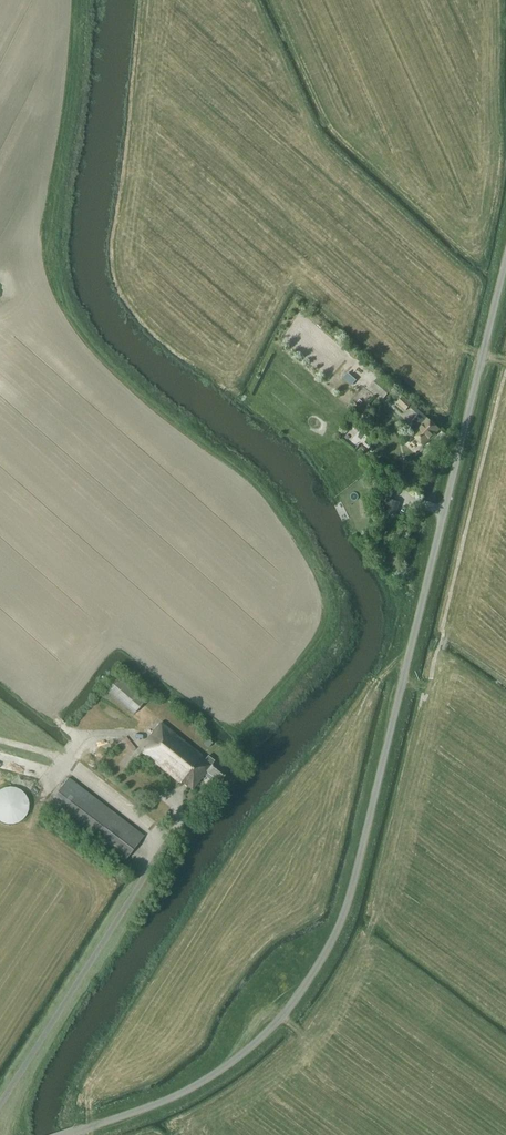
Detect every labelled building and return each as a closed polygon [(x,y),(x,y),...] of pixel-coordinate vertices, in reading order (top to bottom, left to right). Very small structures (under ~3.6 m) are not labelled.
[(384,399),(393,389),(379,377),(370,387),(384,399)] [(349,410),(358,418),(378,395),(369,387),(349,410)] [(440,429),(403,396),(397,403),(405,411),(409,407),(417,414),(405,428),(424,446),(425,444),(427,445),(440,429)] [(407,434),(402,440),(398,436),(383,454),(387,458),(383,463),(396,474),(421,446),(407,434)] [(396,515),(400,502),(388,498),(386,504),(383,503),(380,511),(396,515)] [(133,715),(145,700),(118,677),(106,691),(133,715)] [(206,758),(161,723),(146,743),(148,745),(141,753),(153,762),(155,764),(179,782),(180,781),(192,790),(206,772),(219,782),(228,771),(208,756),(206,758)] [(208,748),(212,743),(207,739),(203,744),(208,748)] [(121,863),(143,835),(68,777),(46,806),(121,863)] [(11,823),(13,823),(15,822),(17,821),(19,820),(21,819),(23,818),(24,816),(26,814),(27,812),(27,810),(28,809),(28,807),(28,803),(27,802),(27,800),(26,799),(26,798),(25,797),(25,796),(24,795),(23,794),(22,793),(21,792),(19,791),(17,790),(15,789),(12,789),(11,789),(10,789),(8,789),(7,789),(5,790),(3,790),(1,791),(0,792),(0,820),(2,821),(3,821),(6,822),(7,822),(9,823),(11,823)]
